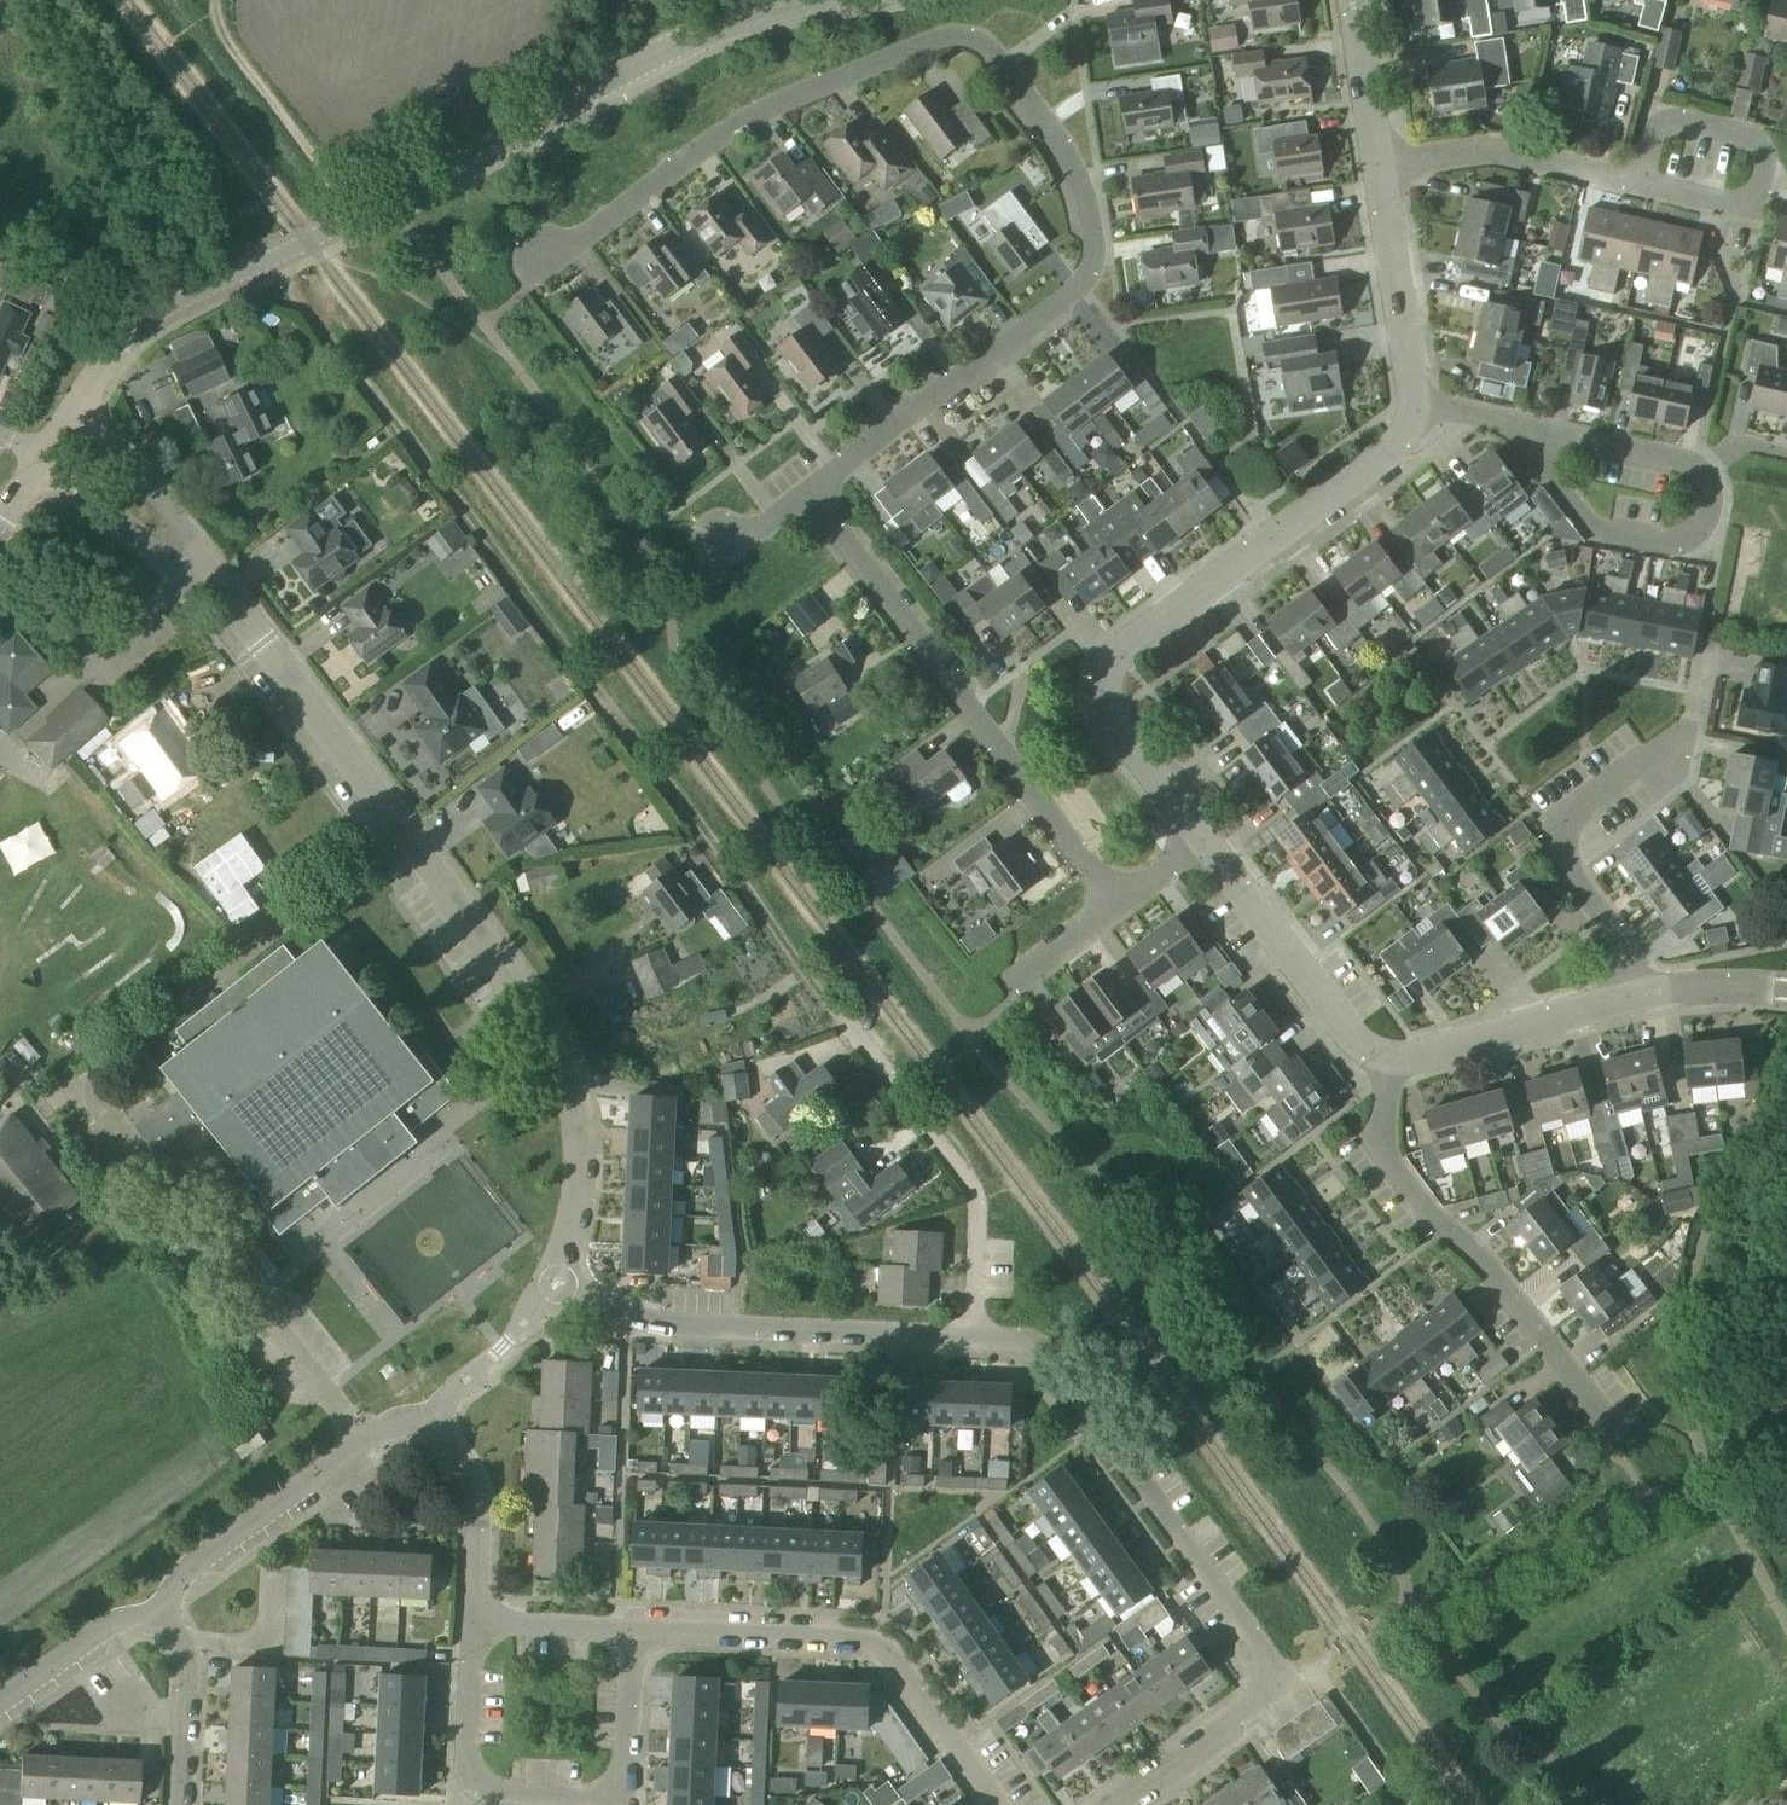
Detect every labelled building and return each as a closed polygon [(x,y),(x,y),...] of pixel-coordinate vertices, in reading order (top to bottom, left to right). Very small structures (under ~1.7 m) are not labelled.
[(1140,63),(1137,45),(1156,42),(1154,26),(1171,23),(1168,0),(1133,0),(1135,12),(1107,16),(1112,49),(1113,49),(1116,67),(1140,63)] [(1216,9),(1249,4),(1254,31),(1298,24),(1295,0),(1215,0),(1216,9)] [(1422,28),(1468,21),(1471,40),(1492,36),(1487,5),(1468,8),(1466,0),(1418,0),(1422,28)] [(1517,13),(1562,6),(1565,25),(1586,22),(1583,0),(1515,0),(1517,13)] [(1633,5),(1643,8),(1637,27),(1657,33),(1666,3),(1656,0),(1633,0),(1633,5)] [(1786,42),(1786,0),(1773,0),(1764,37),(1786,42)] [(1222,29),(1208,31),(1212,56),(1226,54),(1222,29)] [(1653,67),(1672,71),(1680,34),(1662,29),(1653,67)] [(1429,72),(1435,110),(1454,107),(1455,111),(1485,106),(1482,90),(1509,86),(1502,39),(1474,44),(1476,60),(1463,62),(1464,67),(1429,72)] [(1563,118),(1600,126),(1609,92),(1613,93),(1616,83),(1631,87),(1638,58),(1620,54),(1621,52),(1590,45),(1584,72),(1570,68),(1563,98),(1567,99),(1563,118)] [(1236,78),(1254,76),(1259,105),(1310,97),(1304,61),(1264,67),(1261,52),(1233,57),(1236,78)] [(1737,85),(1758,91),(1765,59),(1744,54),(1737,85)] [(1167,92),(1169,103),(1183,101),(1179,76),(1150,80),(1152,95),(1167,92)] [(968,139),(952,118),(932,91),(904,112),(940,160),(967,140),(968,139)] [(1167,92),(1152,95),(1120,99),(1125,133),(1172,126),(1169,103),(1167,92)] [(968,139),(967,140),(975,149),(991,137),(968,106),(952,118),(968,139)] [(882,160),(873,149),(854,124),(826,145),(854,182),(869,170),(882,160)] [(1286,150),(1285,143),(1282,127),(1254,131),(1258,155),(1274,152),(1286,150)] [(882,160),(869,170),(884,191),(911,170),(887,138),(873,149),(882,160)] [(1286,150),(1274,152),(1278,176),(1321,170),(1316,139),(1285,143),(1286,150)] [(1222,147),(1204,150),(1208,175),(1226,172),(1222,147)] [(1187,170),(1188,176),(1204,173),(1201,153),(1165,158),(1167,173),(1187,170)] [(811,195),(800,179),(782,156),(751,180),(781,218),(802,202),(811,195)] [(811,195),(802,202),(813,216),(836,198),(814,169),(800,179),(811,195)] [(1187,170),(1167,173),(1133,178),(1139,217),(1193,209),(1188,176),(1187,170)] [(1461,229),(1503,239),(1507,220),(1523,224),(1529,195),(1486,185),(1481,203),(1468,200),(1461,229)] [(927,189),(915,198),(924,209),(936,200),(927,189)] [(981,213),(997,236),(1012,224),(1019,233),(1033,223),(1009,192),(981,213)] [(1276,215),(1290,213),(1287,193),(1258,198),(1261,218),(1276,215)] [(747,234),(737,221),(717,196),(687,218),(716,257),(738,241),(747,234)] [(1290,213),(1276,215),(1281,251),(1332,244),(1326,207),(1290,213)] [(1586,290),(1599,293),(1616,215),(1588,209),(1576,260),(1592,264),(1586,290)] [(747,234),(738,241),(749,256),(770,240),(749,212),(737,221),(747,234)] [(1616,215),(1599,293),(1612,296),(1618,269),(1634,273),(1645,222),(1616,215)] [(1786,311),(1786,310),(1786,219),(1778,217),(1767,268),(1783,272),(1777,298),(1768,296),(1766,306),(1786,311)] [(842,230),(852,243),(864,235),(855,221),(842,230)] [(1645,222),(1634,273),(1649,276),(1643,303),(1656,306),(1674,228),(1645,222)] [(1012,224),(997,236),(988,243),(1015,278),(1039,260),(1019,233),(1012,224)] [(1203,230),(1207,253),(1236,249),(1232,225),(1203,230)] [(1674,228),(1656,306),(1669,309),(1675,282),(1691,286),(1703,235),(1674,228)] [(1503,239),(1461,229),(1455,258),(1468,261),(1465,275),(1509,285),(1514,261),(1499,257),(1503,239)] [(1546,249),(1563,252),(1566,240),(1549,236),(1546,249)] [(692,279),(680,263),(661,238),(633,259),(636,263),(629,268),(628,274),(638,288),(645,289),(652,284),(664,300),(692,279)] [(1191,248),(1175,251),(1143,255),(1149,291),(1197,284),(1192,255),(1191,248)] [(942,265),(948,273),(958,266),(961,270),(973,261),(964,249),(942,265)] [(1296,249),(1283,251),(1284,258),(1297,256),(1296,249)] [(692,279),(697,286),(709,277),(691,254),(680,263),(692,279)] [(899,289),(877,260),(851,279),(863,294),(851,303),(860,314),(851,321),(863,337),(872,330),(879,339),(904,320),(887,297),(899,289)] [(958,266),(948,273),(923,292),(949,327),(984,301),(961,270),(958,266)] [(1290,286),(1287,267),(1249,273),(1253,293),(1271,290),(1278,327),(1341,317),(1334,278),(1290,286)] [(23,306),(26,299),(34,282),(15,272),(4,296),(23,306)] [(42,307),(50,291),(51,288),(35,281),(34,282),(26,299),(42,307)] [(622,329),(613,318),(592,290),(564,311),(594,350),(622,329)] [(50,291),(42,307),(41,310),(51,315),(60,296),(50,291)] [(1478,333),(1519,343),(1523,324),(1539,327),(1544,303),(1501,293),(1498,307),(1484,304),(1478,333)] [(807,328),(818,342),(833,330),(813,303),(793,318),(803,332),(807,328)] [(25,318),(0,306),(0,369),(25,318)] [(1736,308),(1734,318),(1745,321),(1747,311),(1736,308)] [(613,318),(622,329),(636,348),(648,340),(624,309),(613,318)] [(1575,320),(1565,362),(1579,365),(1570,404),(1603,411),(1613,364),(1582,357),(1589,324),(1575,320)] [(807,328),(803,332),(778,350),(809,391),(838,369),(818,342),(807,328)] [(1519,343),(1478,333),(1471,362),(1485,365),(1481,379),(1525,389),(1530,365),(1515,361),(1519,343)] [(735,354),(748,370),(759,361),(738,334),(721,347),(729,358),(735,354)] [(1300,338),(1262,343),(1267,372),(1282,369),(1286,395),(1290,410),(1293,412),(1313,409),(1315,406),(1314,396),(1341,392),(1335,354),(1304,359),(1300,338)] [(1778,415),(1786,376),(1786,372),(1777,370),(1776,347),(1751,341),(1743,375),(1756,378),(1749,409),(1778,415)] [(1627,417),(1656,423),(1665,380),(1654,377),(1653,370),(1638,367),(1643,347),(1629,343),(1619,388),(1632,391),(1627,417)] [(168,369),(177,388),(222,367),(213,348),(168,369)] [(735,354),(729,358),(706,376),(739,420),(768,398),(748,370),(735,354)] [(1154,394),(1137,372),(1126,380),(1106,355),(1085,371),(1111,405),(1132,389),(1149,412),(1161,403),(1154,394)] [(1676,382),(1665,380),(1656,423),(1685,429),(1691,399),(1705,402),(1713,368),(1699,364),(1695,380),(1680,376),(1676,382)] [(1089,421),(1096,430),(1103,439),(1113,431),(1100,413),(1111,405),(1085,371),(1064,387),(1090,421),(1089,421)] [(1778,415),(1786,417),(1786,376),(1778,415)] [(673,400),(686,417),(699,407),(677,377),(661,390),(670,402),(673,400)] [(1090,421),(1064,387),(1043,403),(1062,428),(1050,436),(1076,471),(1088,462),(1080,452),(1089,445),(1085,439),(1096,430),(1089,421),(1090,421)] [(204,445),(225,487),(254,473),(241,446),(270,433),(249,389),(220,403),(233,431),(204,445)] [(673,400),(670,402),(643,422),(677,467),(707,445),(686,417),(673,400)] [(172,412),(186,440),(200,434),(186,406),(172,412)] [(1187,417),(1206,442),(1220,431),(1201,407),(1187,417)] [(994,440),(1020,474),(1041,458),(1051,472),(1060,484),(1072,475),(1046,440),(1034,448),(1015,424),(994,440)] [(1122,442),(1113,431),(1103,439),(1111,450),(1122,442)] [(1020,474),(994,440),(973,456),(991,481),(980,490),(1006,524),(1018,516),(1007,500),(1017,493),(1009,482),(1020,474)] [(1187,479),(1174,488),(1199,522),(1221,506),(1205,484),(1216,476),(1196,448),(1183,457),(1180,453),(1172,459),(1187,479)] [(1293,449),(1277,460),(1289,476),(1304,465),(1293,449)] [(1465,491),(1492,527),(1529,499),(1493,452),(1468,472),(1476,483),(1465,491)] [(906,470),(932,504),(953,488),(963,502),(981,525),(993,516),(958,470),(946,478),(927,454),(906,470)] [(892,520),(909,543),(942,518),(932,504),(906,470),(885,486),(903,511),(892,520)] [(1199,522),(1174,488),(1163,496),(1150,479),(1139,487),(1153,504),(1179,538),(1199,522)] [(1446,489),(1422,507),(1448,541),(1463,529),(1472,542),(1492,527),(1465,491),(1454,500),(1446,489)] [(311,513),(287,530),(306,556),(295,564),(313,589),(328,579),(330,581),(331,581),(333,581),(336,581),(338,580),(340,579),(341,578),(343,576),(344,574),(344,573),(344,570),(343,568),(356,558),(338,533),(330,538),(327,535),(333,530),(330,527),(344,516),(332,500),(312,515),(311,513)] [(1122,503),(1106,515),(1127,543),(1141,533),(1157,554),(1179,538),(1153,504),(1140,514),(1132,502),(1125,507),(1122,503)] [(1448,541),(1422,507),(1398,525),(1407,536),(1395,544),(1422,580),(1442,564),(1433,552),(1448,541)] [(1083,557),(1108,591),(1130,575),(1114,554),(1127,543),(1106,515),(1091,525),(1095,530),(1087,536),(1095,547),(1083,557)] [(1553,528),(1552,538),(1583,542),(1565,519),(1553,528)] [(1003,525),(974,546),(983,558),(1012,537),(1003,525)] [(434,539),(446,556),(464,543),(452,527),(434,539)] [(945,550),(956,564),(967,555),(956,540),(945,550)] [(1354,559),(1380,593),(1391,585),(1404,602),(1426,585),(1415,571),(1405,559),(1402,562),(1394,567),(1376,543),(1354,559)] [(1108,591),(1083,557),(1070,567),(1058,551),(1038,566),(1060,594),(1070,586),(1087,607),(1108,591)] [(1554,554),(1558,568),(1566,566),(1563,552),(1554,554)] [(997,591),(1023,624),(1044,608),(1037,599),(1049,589),(1023,554),(1002,570),(1010,581),(997,591)] [(1545,556),(1548,570),(1558,568),(1554,554),(1545,556)] [(1369,601),(1380,593),(1354,559),(1333,575),(1351,599),(1340,608),(1357,631),(1358,631),(1379,614),(1369,601)] [(1602,593),(1585,590),(1576,634),(1605,640),(1617,578),(1605,576),(1602,593)] [(1023,624),(997,591),(988,578),(975,588),(973,585),(954,599),(975,627),(986,619),(1002,641),(1023,624)] [(1629,580),(1617,578),(1605,640),(1634,646),(1642,601),(1625,598),(1629,580)] [(1634,646),(1662,652),(1675,589),(1663,587),(1660,605),(1642,601),(1634,646)] [(1433,595),(1445,612),(1456,604),(1444,588),(1433,595)] [(1687,592),(1675,589),(1662,652),(1691,658),(1700,613),(1683,609),(1687,592)] [(1576,634),(1585,590),(1563,594),(1542,599),(1567,637),(1576,634)] [(344,608),(360,630),(349,638),(368,663),(404,637),(386,611),(384,613),(368,591),(344,608)] [(1357,631),(1340,608),(1328,616),(1310,591),(1288,608),(1314,642),(1325,634),(1338,651),(1361,635),(1358,631),(1357,631)] [(808,592),(784,610),(804,636),(827,619),(808,592)] [(1517,594),(1507,601),(1543,653),(1567,637),(1542,599),(1527,609),(1517,594)] [(1507,622),(1493,632),(1518,669),(1543,653),(1507,601),(1497,607),(1507,622)] [(1286,648),(1274,657),(1276,659),(1301,692),(1313,683),(1299,665),(1307,658),(1302,651),(1314,642),(1288,608),(1267,624),(1286,648)] [(1468,627),(1458,633),(1494,686),(1518,669),(1493,632),(1478,642),(1468,627)] [(4,734),(32,710),(19,696),(48,670),(12,629),(0,640),(0,729),(4,734)] [(1469,702),(1494,686),(1458,633),(1448,640),(1458,655),(1444,665),(1469,702)] [(1246,645),(1263,668),(1264,668),(1276,659),(1274,657),(1258,636),(1247,644),(1246,645)] [(834,649),(848,670),(865,659),(852,639),(834,649)] [(840,724),(868,707),(857,689),(846,696),(843,692),(846,690),(827,660),(793,681),(812,711),(829,700),(832,705),(829,706),(840,724)] [(1188,689),(1205,712),(1239,686),(1222,663),(1188,689)] [(1785,736),(1786,724),(1786,700),(1783,699),(1786,679),(1786,670),(1760,664),(1755,693),(1744,691),(1737,727),(1785,736)] [(478,723),(492,714),(473,688),(456,700),(431,665),(403,685),(421,710),(424,707),(432,718),(416,730),(440,763),(484,731),(478,723)] [(1333,673),(1320,683),(1329,696),(1342,686),(1333,673)] [(1239,686),(1205,712),(1223,735),(1241,721),(1249,732),(1273,714),(1264,703),(1256,709),(1239,686)] [(24,740),(48,767),(69,749),(70,750),(105,720),(79,691),(45,721),(24,740)] [(115,788),(130,808),(152,792),(158,800),(204,767),(163,710),(117,743),(138,772),(115,788)] [(1281,726),(1273,714),(1249,732),(1258,743),(1239,757),(1257,780),(1291,754),(1301,746),(1284,723),(1281,726)] [(1381,792),(1388,801),(1448,756),(1430,732),(1394,759),(1405,774),(1381,792)] [(1755,745),(1752,759),(1732,755),(1726,783),(1770,792),(1774,775),(1784,777),(1786,766),(1786,767),(1786,751),(1755,745)] [(881,779),(901,805),(915,794),(926,808),(945,794),(951,802),(957,803),(968,794),(969,788),(963,780),(963,779),(943,753),(920,770),(918,768),(899,782),(891,771),(881,779)] [(1291,754),(1257,780),(1274,803),(1292,789),(1301,800),(1320,786),(1324,783),(1315,771),(1308,777),(1291,754)] [(1465,779),(1448,756),(1388,801),(1396,811),(1419,793),(1429,806),(1465,779)] [(1320,786),(1329,799),(1349,784),(1347,781),(1360,772),(1352,762),(1340,771),(1324,783),(1320,786)] [(502,769),(477,787),(490,805),(493,803),(499,811),(483,823),(507,855),(536,833),(538,836),(551,827),(549,824),(553,821),(546,812),(547,806),(542,799),(536,798),(529,789),(521,795),(502,769)] [(1465,779),(1429,806),(1440,821),(1417,838),(1424,848),(1483,803),(1465,779)] [(1767,810),(1770,792),(1726,783),(1720,812),(1739,816),(1732,850),(1768,857),(1772,837),(1779,838),(1783,813),(1767,810)] [(1329,799),(1320,786),(1301,800),(1290,808),(1299,819),(1275,837),(1291,859),(1292,859),(1327,833),(1311,812),(1329,799)] [(1483,803),(1424,848),(1431,857),(1455,840),(1466,854),(1502,827),(1483,803)] [(1366,822),(1374,816),(1364,804),(1357,810),(1366,822)] [(1667,835),(1653,817),(1616,844),(1626,857),(1618,863),(1636,885),(1672,858),(1659,841),(1667,835)] [(1505,835),(1514,847),(1530,835),(1521,823),(1505,835)] [(1402,843),(1411,836),(1404,826),(1395,833),(1402,843)] [(1365,835),(1374,848),(1384,840),(1375,827),(1365,835)] [(265,863),(239,828),(193,864),(238,921),(261,903),(243,880),(265,863)] [(1287,861),(1303,882),(1342,852),(1327,833),(1292,859),(1291,859),(1287,861)] [(993,850),(975,864),(995,891),(987,898),(999,914),(1009,907),(1007,905),(1040,880),(1008,838),(993,850)] [(975,864),(993,850),(984,839),(952,863),(962,874),(975,864)] [(1342,852),(1303,882),(1318,902),(1322,899),(1322,898),(1356,872),(1342,852)] [(1636,885),(1652,907),(1688,880),(1703,869),(1696,860),(1681,871),(1672,858),(1636,885)] [(645,891),(675,931),(702,910),(663,859),(646,872),(655,884),(645,891)] [(523,874),(528,891),(564,881),(558,863),(523,874)] [(884,863),(867,877),(882,895),(907,876),(913,872),(906,864),(901,868),(893,874),(884,863)] [(1497,899),(1526,937),(1547,921),(1528,897),(1542,887),(1524,863),(1503,879),(1510,888),(1497,899)] [(1322,898),(1322,899),(1338,920),(1362,902),(1370,913),(1399,891),(1390,879),(1372,892),(1356,872),(1322,898)] [(1688,880),(1652,907),(1669,930),(1688,916),(1698,928),(1723,909),(1709,891),(1701,897),(1688,880)] [(1526,937),(1497,899),(1483,909),(1476,900),(1455,915),(1473,938),(1486,928),(1505,953),(1526,937)] [(1419,939),(1448,977),(1469,961),(1441,925),(1455,915),(1446,904),(1426,919),(1433,929),(1419,939)] [(1151,937),(1177,972),(1192,961),(1200,972),(1209,965),(1214,973),(1226,964),(1204,935),(1193,944),(1175,919),(1151,937)] [(1427,993),(1448,977),(1419,939),(1412,930),(1378,956),(1396,980),(1410,970),(1427,993)] [(961,948),(969,972),(1008,958),(1000,935),(961,948)] [(1134,988),(1136,990),(1154,1014),(1156,1017),(1167,1008),(1153,990),(1177,972),(1151,937),(1126,955),(1145,980),(1134,988)] [(216,1136),(257,1188),(248,1195),(280,1235),(327,1197),(335,1208),(417,1144),(408,1134),(459,1094),(427,1053),(418,1059),(324,939),(297,960),(284,944),(175,1029),(188,1046),(161,1067),(180,1090),(216,1136)] [(634,962),(649,997),(678,984),(662,949),(634,962)] [(699,956),(690,959),(697,975),(706,972),(699,956)] [(1105,971),(1081,989),(1111,1029),(1134,1011),(1143,1023),(1154,1014),(1136,990),(1126,998),(1105,971)] [(1111,1029),(1081,989),(1057,1008),(1077,1035),(1067,1042),(1085,1067),(1095,1058),(1087,1047),(1111,1029)] [(1216,1022),(1228,1038),(1262,1012),(1246,991),(1231,1002),(1222,991),(1212,998),(1184,1019),(1197,1036),(1216,1022)] [(1231,1087),(1239,1081),(1262,1064),(1253,1053),(1278,1034),(1262,1012),(1228,1038),(1244,1059),(1223,1075),(1231,1087)] [(1710,1038),(1715,1086),(1743,1083),(1745,1101),(1759,1099),(1756,1065),(1741,1067),(1738,1035),(1710,1038)] [(1715,1086),(1710,1038),(1682,1041),(1687,1089),(1715,1086)] [(1626,1057),(1637,1098),(1663,1092),(1652,1051),(1626,1057)] [(1270,1075),(1262,1064),(1239,1081),(1256,1104),(1270,1093),(1277,1103),(1311,1078),(1295,1056),(1270,1075)] [(1639,1106),(1637,1098),(1626,1057),(1600,1064),(1613,1113),(1639,1106)] [(723,1081),(726,1080),(745,1078),(743,1062),(721,1067),(723,1081)] [(793,1062),(767,1082),(780,1098),(766,1108),(785,1134),(840,1092),(821,1067),(806,1079),(793,1062)] [(1144,1073),(1154,1087),(1165,1079),(1155,1065),(1144,1073)] [(1576,1070),(1550,1077),(1562,1118),(1564,1126),(1590,1119),(1576,1070)] [(1090,1095),(1092,1093),(1100,1087),(1091,1075),(1084,1081),(1081,1083),(1090,1095)] [(1562,1118),(1550,1077),(1524,1085),(1536,1126),(1562,1118)] [(745,1078),(726,1080),(723,1081),(726,1103),(748,1100),(745,1078)] [(1311,1078),(1277,1103),(1279,1106),(1266,1115),(1281,1134),(1272,1141),(1281,1153),(1335,1112),(1326,1100),(1327,1099),(1311,1078)] [(216,1136),(180,1090),(135,1126),(171,1172),(216,1136)] [(1475,1099),(1487,1140),(1513,1132),(1501,1091),(1475,1099)] [(630,1130),(673,1132),(675,1099),(631,1097),(630,1130)] [(1475,1099),(1450,1106),(1462,1147),(1487,1140),(1475,1099)] [(703,1122),(713,1122),(714,1126),(724,1125),(722,1103),(711,1105),(703,1105),(703,1122)] [(1464,1154),(1462,1147),(1450,1106),(1424,1113),(1433,1143),(1419,1147),(1428,1179),(1443,1175),(1439,1161),(1464,1154)] [(24,1243),(81,1197),(13,1113),(0,1123),(0,1212),(24,1243)] [(1679,1115),(1684,1144),(1699,1141),(1694,1113),(1679,1115)] [(1684,1144),(1679,1115),(1665,1118),(1670,1146),(1684,1144)] [(1216,1126),(1202,1135),(1214,1151),(1227,1141),(1216,1126)] [(1620,1129),(1606,1133),(1614,1161),(1628,1157),(1620,1129)] [(628,1158),(671,1160),(673,1132),(630,1130),(628,1158)] [(1609,1162),(1614,1161),(1606,1133),(1591,1137),(1599,1164),(1601,1164),(1609,1162)] [(708,1139),(711,1160),(723,1159),(721,1138),(708,1139)] [(1215,1153),(1229,1172),(1241,1163),(1228,1144),(1215,1153)] [(1546,1149),(1532,1153),(1539,1181),(1554,1177),(1546,1149)] [(812,1169),(836,1199),(840,1196),(863,1226),(913,1188),(895,1163),(865,1186),(861,1180),(866,1176),(849,1155),(841,1161),(834,1152),(812,1169)] [(1534,1182),(1539,1181),(1532,1153),(1519,1157),(1526,1185),(1534,1182)] [(628,1158),(627,1188),(670,1190),(671,1160),(628,1158)] [(1617,1173),(1614,1161),(1609,1162),(1601,1164),(1605,1181),(1618,1177),(1617,1173)] [(1249,1203),(1259,1216),(1296,1189),(1278,1165),(1227,1203),(1235,1213),(1249,1203)] [(711,1168),(714,1190),(727,1188),(724,1167),(711,1168)] [(1677,1183),(1661,1188),(1667,1204),(1682,1199),(1677,1183)] [(1525,1245),(1564,1216),(1568,1213),(1552,1191),(1545,1197),(1536,1186),(1512,1204),(1520,1215),(1509,1224),(1510,1226),(1505,1230),(1514,1242),(1519,1238),(1525,1245)] [(627,1188),(625,1217),(668,1219),(670,1190),(627,1188)] [(1314,1213),(1296,1189),(1259,1216),(1270,1230),(1255,1240),(1263,1251),(1314,1213)] [(1504,1210),(1508,1206),(1504,1191),(1476,1199),(1481,1216),(1504,1210)] [(715,1197),(718,1219),(731,1217),(728,1195),(715,1197)] [(1331,1237),(1314,1213),(1263,1251),(1270,1261),(1285,1250),(1295,1264),(1331,1237)] [(1577,1258),(1601,1240),(1592,1228),(1580,1237),(1564,1216),(1525,1245),(1541,1267),(1568,1246),(1577,1258)] [(624,1246),(667,1248),(668,1219),(625,1217),(624,1246)] [(719,1227),(722,1248),(734,1246),(732,1225),(719,1227)] [(893,1265),(926,1267),(939,1268),(940,1233),(895,1231),(893,1265)] [(1349,1261),(1331,1237),(1295,1264),(1305,1277),(1290,1288),(1298,1298),(1349,1261)] [(1559,1290),(1575,1311),(1609,1285),(1593,1265),(1610,1252),(1601,1240),(1577,1258),(1585,1270),(1559,1290)] [(667,1248),(624,1246),(623,1272),(666,1274),(667,1248)] [(722,1256),(722,1260),(721,1277),(734,1278),(735,1257),(722,1256)] [(699,1291),(709,1291),(730,1292),(731,1282),(721,1281),(721,1277),(722,1260),(701,1259),(699,1291)] [(1320,1298),(1330,1312),(1367,1284),(1349,1261),(1298,1298),(1306,1309),(1320,1298)] [(926,1267),(893,1265),(879,1265),(877,1302),(924,1304),(926,1267)] [(1609,1285),(1575,1311),(1592,1332),(1618,1312),(1627,1324),(1656,1302),(1647,1290),(1635,1299),(1619,1278),(1609,1285)] [(1430,1313),(1468,1364),(1477,1357),(1466,1342),(1481,1331),(1453,1295),(1430,1313)] [(1430,1313),(1407,1331),(1434,1367),(1447,1357),(1458,1371),(1468,1364),(1430,1313)] [(1383,1349),(1421,1399),(1430,1392),(1420,1378),(1434,1367),(1407,1331),(1383,1349)] [(1359,1368),(1385,1402),(1386,1403),(1401,1392),(1411,1406),(1421,1399),(1383,1349),(1359,1367),(1359,1368)] [(1476,1372),(1486,1386),(1509,1369),(1499,1355),(1476,1372)] [(539,1398),(586,1400),(588,1364),(541,1362),(539,1398)] [(639,1413),(664,1414),(666,1362),(654,1362),(654,1372),(641,1371),(639,1413)] [(678,1363),(666,1362),(664,1414),(689,1415),(691,1373),(678,1373),(678,1363)] [(689,1415),(715,1416),(717,1365),(705,1364),(704,1374),(691,1373),(689,1415)] [(715,1416),(740,1417),(742,1375),(729,1375),(729,1365),(717,1365),(715,1416)] [(740,1417),(765,1418),(768,1367),(756,1366),(755,1376),(742,1375),(740,1417)] [(780,1367),(768,1367),(765,1418),(791,1419),(792,1378),(779,1377),(780,1367)] [(1385,1402),(1359,1368),(1339,1384),(1343,1390),(1338,1394),(1364,1428),(1375,1420),(1370,1414),(1385,1402)] [(806,1378),(792,1378),(791,1419),(816,1420),(818,1369),(806,1369),(806,1378)] [(841,1421),(843,1380),(830,1379),(830,1370),(818,1369),(816,1420),(841,1421)] [(617,1402),(618,1372),(603,1371),(601,1401),(617,1402)] [(907,1424),(932,1425),(935,1374),(922,1373),(921,1383),(909,1382),(907,1424)] [(947,1374),(935,1374),(932,1425),(958,1426),(960,1384),(947,1384),(947,1374)] [(973,1385),(960,1384),(958,1426),(984,1427),(986,1376),(973,1375),(973,1385)] [(986,1376),(984,1427),(1008,1428),(1010,1387),(997,1386),(997,1376),(986,1376)] [(538,1433),(574,1435),(585,1436),(586,1400),(539,1398),(538,1433)] [(1504,1439),(1512,1451),(1550,1423),(1533,1401),(1507,1421),(1496,1406),(1473,1423),(1491,1448),(1504,1439)] [(1422,1424),(1428,1439),(1463,1426),(1456,1410),(1422,1424)] [(1566,1444),(1550,1423),(1512,1451),(1521,1462),(1509,1472),(1538,1510),(1558,1495),(1537,1467),(1566,1444)] [(524,1433),(523,1469),(572,1471),(574,1435),(538,1433),(524,1433)] [(248,1456),(266,1444),(259,1434),(235,1451),(242,1460),(248,1456)] [(690,1441),(689,1465),(708,1466),(709,1442),(690,1441)] [(740,1467),(755,1468),(756,1448),(741,1448),(740,1467)] [(838,1483),(854,1484),(855,1457),(839,1456),(839,1472),(838,1483)] [(854,1484),(870,1484),(871,1458),(855,1457),(854,1484)] [(871,1458),(870,1484),(885,1485),(887,1459),(871,1458)] [(905,1475),(919,1476),(919,1459),(903,1459),(903,1475),(905,1475)] [(938,1462),(938,1477),(951,1477),(952,1462),(938,1462)] [(638,1474),(657,1475),(657,1464),(638,1463),(638,1474)] [(989,1479),(1007,1480),(1007,1465),(990,1464),(989,1479)] [(669,1475),(689,1476),(689,1465),(670,1465),(669,1475)] [(689,1465),(689,1476),(707,1477),(708,1466),(689,1465)] [(1027,1491),(1044,1514),(1086,1484),(1077,1472),(1070,1478),(1062,1466),(1027,1491)] [(719,1478),(739,1478),(739,1468),(720,1467),(719,1478)] [(739,1468),(739,1478),(758,1479),(758,1468),(739,1468)] [(534,1504),(571,1505),(572,1471),(523,1469),(521,1503),(534,1504)] [(770,1480),(789,1481),(789,1470),(770,1469),(770,1480)] [(789,1470),(789,1481),(808,1481),(808,1471),(789,1470)] [(820,1482),(838,1483),(839,1472),(820,1471),(820,1482)] [(904,1486),(923,1487),(924,1476),(919,1476),(905,1475),(904,1486)] [(936,1488),(955,1489),(956,1478),(936,1477),(936,1488)] [(956,1478),(955,1489),(974,1490),(975,1478),(956,1478)] [(987,1490),(1006,1491),(1007,1480),(989,1479),(987,1479),(987,1490)] [(636,1492),(647,1492),(656,1493),(656,1481),(637,1481),(636,1492)] [(668,1493),(687,1494),(687,1483),(669,1482),(668,1493)] [(687,1483),(687,1494),(707,1495),(707,1484),(687,1483)] [(1044,1514),(1059,1535),(1093,1510),(1084,1498),(1092,1492),(1086,1484),(1044,1514)] [(719,1496),(738,1497),(738,1486),(719,1485),(719,1496)] [(738,1486),(738,1497),(757,1498),(757,1486),(738,1486)] [(769,1498),(787,1499),(788,1488),(769,1487),(769,1498)] [(788,1488),(787,1499),(807,1500),(807,1489),(788,1488)] [(819,1501),(839,1502),(840,1490),(819,1489),(819,1501)] [(840,1490),(839,1502),(857,1503),(857,1491),(840,1490)] [(534,1504),(533,1541),(580,1543),(582,1506),(577,1506),(571,1505),(534,1504)] [(1493,1517),(1506,1534),(1518,1525),(1505,1508),(1493,1517)] [(598,1522),(612,1523),(612,1511),(599,1510),(598,1522)] [(1093,1510),(1059,1535),(1073,1555),(1114,1525),(1107,1515),(1100,1520),(1093,1510)] [(987,1522),(998,1538),(1008,1531),(996,1515),(987,1522)] [(645,1576),(657,1576),(660,1525),(634,1524),(632,1565),(645,1566),(645,1576)] [(685,1526),(660,1525),(657,1576),(669,1577),(670,1567),(683,1568),(685,1526)] [(1073,1555),(1088,1575),(1122,1551),(1113,1538),(1120,1533),(1114,1525),(1073,1555)] [(685,1526),(683,1568),(696,1568),(695,1578),(708,1579),(711,1528),(685,1526)] [(972,1533),(983,1549),(992,1542),(981,1526),(972,1533)] [(734,1570),(736,1529),(711,1528),(708,1579),(719,1579),(720,1570),(734,1570)] [(761,1530),(736,1529),(734,1570),(747,1571),(746,1580),(759,1581),(761,1530)] [(785,1531),(761,1530),(759,1581),(770,1582),(770,1572),(783,1573),(785,1531)] [(796,1583),(808,1584),(811,1533),(785,1531),(783,1573),(797,1573),(796,1583)] [(998,1538),(1006,1548),(1015,1541),(1008,1531),(998,1538)] [(838,1534),(811,1533),(808,1584),(820,1584),(820,1574),(836,1575),(838,1534)] [(838,1534),(836,1575),(847,1576),(847,1586),(859,1587),(861,1535),(838,1534)] [(580,1543),(533,1541),(531,1574),(578,1577),(580,1543)] [(1006,1548),(1018,1565),(1027,1558),(1015,1541),(1006,1548)] [(961,1563),(968,1574),(990,1560),(982,1549),(961,1563)] [(310,1593),(343,1595),(345,1552),(312,1551),(311,1570),(311,1585),(310,1593)] [(1129,1560),(1122,1551),(1088,1575),(1101,1594),(1143,1564),(1136,1555),(1129,1560)] [(343,1595),(373,1597),(375,1554),(345,1552),(343,1595)] [(991,1559),(1002,1575),(1012,1569),(1000,1552),(991,1559)] [(373,1597),(401,1598),(404,1555),(375,1554),(373,1597)] [(907,1594),(915,1604),(956,1576),(941,1554),(907,1577),(915,1589),(907,1594)] [(404,1555),(401,1598),(428,1599),(430,1557),(404,1555)] [(1018,1565),(1028,1579),(1037,1572),(1027,1558),(1018,1565)] [(1143,1564),(1101,1594),(1116,1614),(1150,1590),(1142,1579),(1149,1573),(1143,1564)] [(286,1569),(286,1583),(311,1585),(311,1570),(286,1569)] [(1012,1569),(1002,1575),(1013,1590),(1022,1583),(1012,1569)] [(1083,1572),(1054,1584),(1060,1599),(1089,1588),(1083,1572)] [(956,1576),(915,1604),(921,1614),(929,1609),(937,1620),(970,1597),(956,1576)] [(1035,1589),(1046,1605),(1056,1598),(1044,1582),(1035,1589)] [(285,1598),(310,1599),(310,1593),(311,1585),(286,1583),(285,1598)] [(1041,1609),(1029,1593),(1020,1599),(1031,1615),(1041,1609)] [(937,1635),(944,1646),(985,1618),(970,1597),(937,1620),(944,1630),(937,1635)] [(1155,1598),(1130,1615),(1138,1626),(1143,1634),(1170,1615),(1157,1597),(1155,1598)] [(284,1613),(309,1614),(310,1599),(285,1598),(284,1613)] [(1056,1598),(1046,1605),(1057,1620),(1067,1613),(1056,1598)] [(1042,1631),(1052,1624),(1041,1609),(1031,1615),(1042,1631)] [(284,1613),(283,1627),(309,1629),(309,1614),(284,1613)] [(1138,1626),(1130,1615),(1114,1627),(1121,1638),(1138,1626)] [(957,1650),(966,1662),(999,1639),(985,1618),(944,1646),(950,1655),(957,1650)] [(1065,1630),(1076,1646),(1085,1639),(1074,1623),(1065,1630)] [(309,1629),(283,1627),(283,1642),(308,1643),(309,1629)] [(1184,1637),(1195,1651),(1203,1646),(1192,1631),(1184,1637)] [(1050,1641),(1061,1657),(1070,1650),(1059,1634),(1050,1641)] [(1159,1655),(1183,1689),(1209,1670),(1184,1637),(1159,1655)] [(999,1639),(966,1662),(973,1671),(964,1677),(972,1688),(1013,1660),(999,1639)] [(308,1643),(283,1642),(282,1657),(307,1658),(308,1643)] [(317,1658),(338,1660),(339,1646),(318,1645),(317,1658)] [(1086,1657),(1094,1667),(1110,1655),(1103,1645),(1086,1657)] [(346,1660),(367,1661),(368,1648),(347,1647),(346,1660)] [(375,1661),(396,1662),(397,1649),(376,1648),(375,1661)] [(405,1663),(426,1664),(427,1651),(405,1650),(405,1663)] [(1159,1655),(1135,1672),(1159,1706),(1183,1689),(1159,1655)] [(1094,1667),(1086,1657),(1069,1669),(1076,1680),(1094,1667)] [(1013,1660),(972,1688),(978,1697),(986,1691),(993,1702),(1027,1679),(1013,1660)] [(231,1699),(272,1701),(274,1671),(232,1669),(231,1699)] [(312,1693),(325,1694),(326,1673),(313,1672),(312,1693)] [(333,1672),(331,1693),(344,1694),(346,1673),(333,1672)] [(1159,1706),(1135,1672),(1110,1690),(1134,1724),(1159,1706)] [(379,1705),(421,1707),(423,1677),(380,1675),(379,1705)] [(672,1708),(715,1710),(717,1681),(673,1679),(672,1708)] [(754,1702),(768,1703),(769,1682),(756,1681),(754,1702)] [(1037,1692),(1044,1703),(1061,1691),(1053,1681),(1037,1692)] [(777,1727),(808,1728),(810,1685),(779,1684),(777,1727)] [(808,1728),(836,1729),(838,1687),(810,1685),(808,1728)] [(838,1687),(836,1729),(866,1731),(866,1729),(867,1694),(868,1688),(838,1687)] [(1085,1708),(1110,1742),(1134,1724),(1110,1690),(1085,1708)] [(1044,1703),(1037,1692),(1020,1705),(1027,1715),(1044,1703)] [(950,1718),(963,1710),(952,1693),(940,1702),(950,1718)] [(880,1694),(867,1694),(866,1729),(873,1729),(872,1728),(893,1713),(880,1694)] [(231,1699),(229,1727),(271,1729),(272,1701),(231,1699)] [(1306,1708),(1323,1732),(1334,1724),(1317,1700),(1306,1708)] [(310,1723),(324,1723),(325,1702),(311,1702),(310,1723)] [(331,1702),(330,1723),(343,1723),(343,1721),(344,1703),(331,1702)] [(355,1703),(344,1703),(343,1721),(354,1721),(355,1703)] [(377,1734),(420,1736),(421,1707),(379,1705),(377,1734)] [(671,1737),(714,1739),(715,1710),(672,1708),(671,1737)] [(1060,1726),(1085,1760),(1110,1742),(1085,1708),(1060,1726)] [(1323,1732),(1306,1708),(1294,1717),(1311,1740),(1323,1732)] [(1085,1760),(1060,1726),(1049,1710),(1035,1720),(1046,1736),(1036,1744),(1022,1755),(1037,1775),(1051,1765),(1060,1778),(1085,1760)] [(753,1732),(766,1733),(767,1712),(754,1711),(753,1732)] [(873,1729),(880,1740),(901,1725),(893,1713),(872,1728),(873,1729)] [(1282,1725),(1299,1749),(1311,1740),(1294,1717),(1282,1725)] [(880,1740),(888,1751),(909,1737),(901,1725),(880,1740)] [(1270,1734),(1287,1758),(1298,1750),(1299,1749),(1282,1725),(1270,1734)] [(229,1727),(228,1757),(270,1759),(271,1729),(229,1727)] [(309,1752),(322,1753),(323,1731),(310,1731),(309,1752)] [(329,1732),(328,1752),(341,1753),(342,1732),(329,1732)] [(375,1764),(418,1766),(420,1736),(377,1734),(375,1764)] [(1287,1758),(1270,1734),(1259,1742),(1276,1766),(1285,1760),(1287,1758)] [(669,1766),(713,1768),(714,1739),(671,1737),(669,1766)] [(909,1737),(888,1751),(897,1763),(918,1749),(909,1737)] [(752,1762),(765,1762),(766,1741),(753,1741),(752,1762)] [(918,1749),(897,1763),(905,1775),(926,1761),(918,1749)] [(1298,1750),(1287,1758),(1285,1760),(1290,1767),(1303,1758),(1298,1750)] [(17,1771),(17,1792),(16,1799),(49,1801),(52,1758),(18,1756),(17,1771)] [(228,1757),(227,1785),(268,1787),(270,1759),(228,1757)] [(52,1758),(49,1801),(78,1803),(80,1760),(52,1758)] [(308,1780),(321,1781),(322,1759),(309,1759),(308,1780)] [(78,1803),(107,1804),(110,1761),(80,1760),(78,1803)] [(107,1804),(122,1804),(134,1804),(136,1763),(110,1761),(107,1804)] [(328,1761),(327,1782),(340,1782),(341,1762),(328,1761)] [(905,1802),(907,1804),(927,1790),(930,1794),(952,1778),(940,1761),(898,1792),(905,1802)] [(418,1766),(375,1764),(374,1793),(416,1795),(418,1766)] [(669,1766),(668,1795),(711,1797),(713,1768),(669,1766)] [(835,1779),(856,1780),(857,1767),(835,1766),(835,1779)] [(1247,1804),(1304,1804),(1287,1781),(1275,1789),(1258,1767),(1233,1785),(1247,1804)] [(751,1790),(764,1790),(765,1770),(752,1769),(751,1790)] [(17,1792),(17,1771),(0,1770),(0,1791),(17,1792)] [(805,1786),(827,1786),(827,1773),(806,1772),(805,1786)] [(776,1792),(797,1793),(797,1780),(776,1779),(776,1792)] [(268,1787),(227,1785),(226,1804),(268,1804),(268,1787)] [(1209,1802),(1211,1804),(1247,1804),(1233,1785),(1209,1802)] [(321,1789),(307,1789),(306,1804),(320,1804),(321,1789)] [(16,1799),(17,1792),(0,1791),(0,1804),(16,1804),(16,1799)] [(668,1795),(668,1804),(711,1804),(711,1797),(668,1795)]
